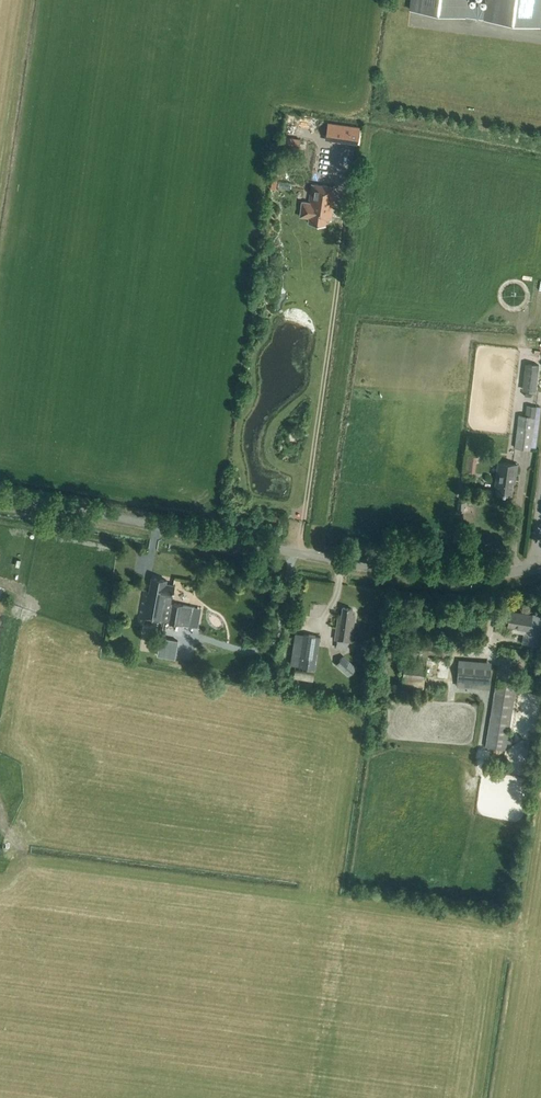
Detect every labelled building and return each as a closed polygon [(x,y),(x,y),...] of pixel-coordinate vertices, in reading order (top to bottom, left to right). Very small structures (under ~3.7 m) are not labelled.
[(410,9),(539,26),(540,13),(540,0),(486,0),(485,6),(467,4),(467,0),(411,0),(410,9)] [(328,122),(326,137),(358,141),(360,126),(328,122)] [(300,148),(300,136),(281,136),(281,148),(300,148)] [(309,217),(309,222),(326,224),(326,219),(331,220),(336,187),(312,184),(309,203),(303,202),(301,216),(309,217)] [(536,391),(539,364),(528,363),(524,390),(536,391)] [(515,448),(531,450),(535,417),(519,415),(515,448)] [(515,481),(517,464),(498,462),(495,482),(497,482),(496,493),(512,495),(514,481),(515,481)] [(459,500),(458,511),(464,512),(465,506),(467,506),(467,501),(459,500)] [(167,622),(190,626),(193,607),(171,603),(172,596),(173,596),(175,584),(166,583),(167,580),(151,577),(149,592),(145,591),(141,617),(164,621),(165,613),(168,614),(167,618),(167,622)] [(351,641),(355,615),(352,614),(353,609),(343,607),(341,619),(338,619),(335,639),(351,641)] [(529,629),(532,614),(510,610),(508,626),(529,629)] [(299,666),(316,669),(320,636),(304,634),(299,666)] [(450,639),(406,635),(402,683),(424,685),(427,656),(449,658),(450,639)] [(161,637),(158,655),(175,658),(178,640),(161,637)] [(513,734),(508,734),(522,649),(502,645),(486,746),(506,750),(507,743),(511,744),(513,734)] [(349,676),(357,667),(344,655),(336,664),(349,676)] [(491,668),(458,666),(457,680),(490,682),(491,668)]
